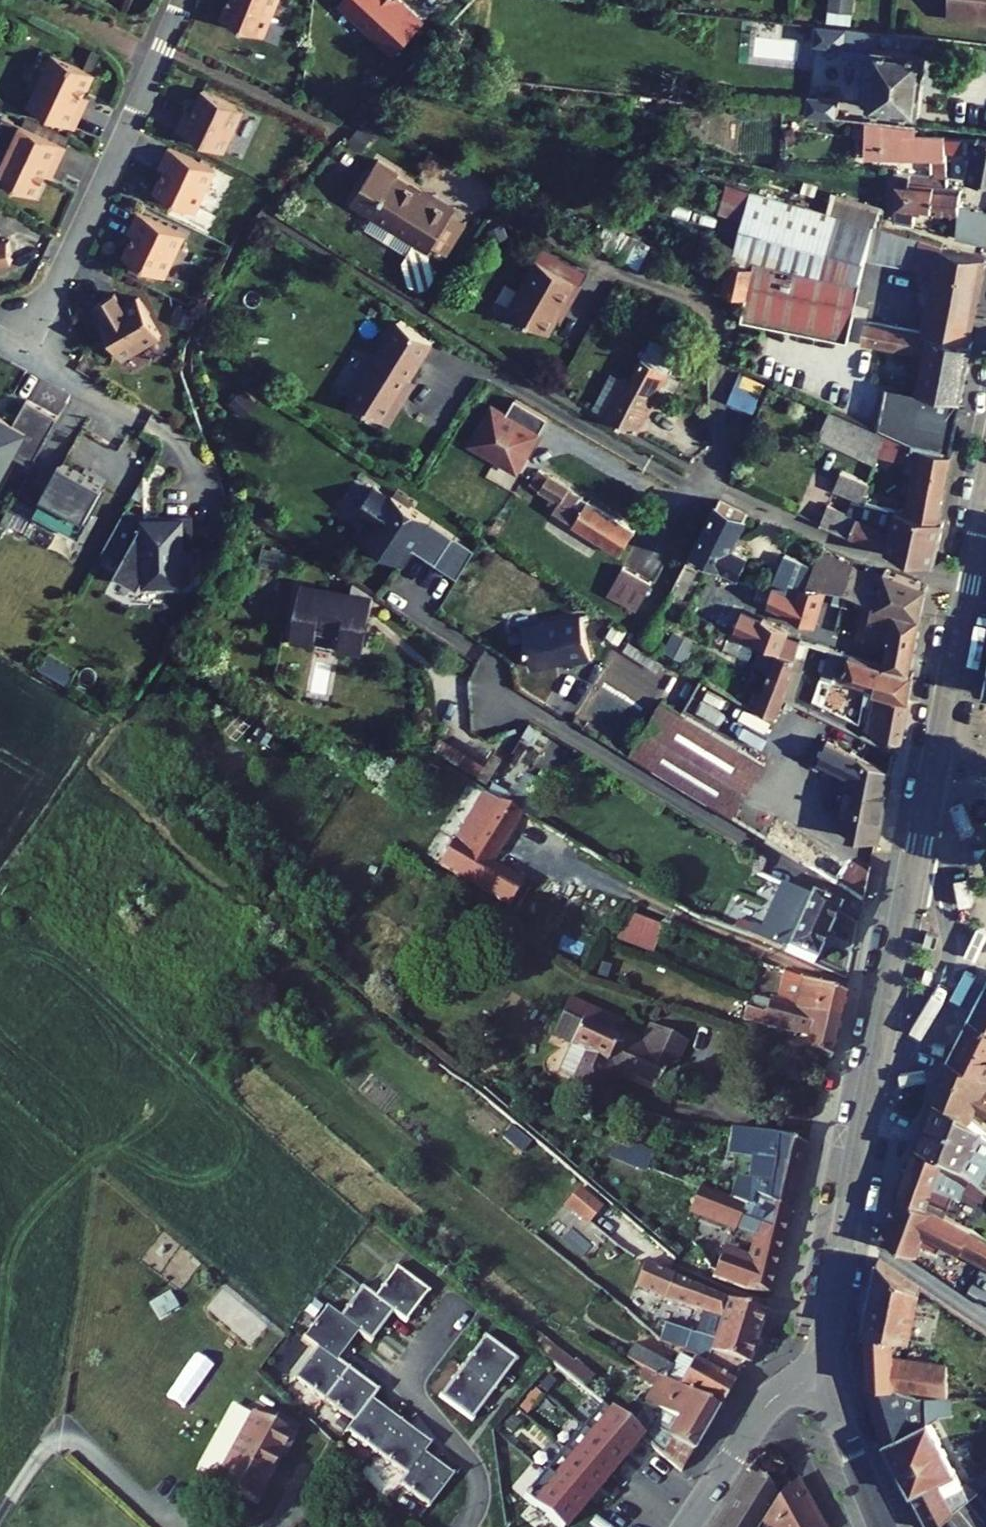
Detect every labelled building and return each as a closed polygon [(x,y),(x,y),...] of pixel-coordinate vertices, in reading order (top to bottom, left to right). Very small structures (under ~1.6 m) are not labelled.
[(229,7),(270,25),(281,0),(232,0),(229,7)] [(394,50),(426,17),(408,0),(343,0),(394,50)] [(851,0),(827,0),(826,9),(850,11),(851,0)] [(951,17),(985,21),(985,0),(952,0),(951,17)] [(820,23),(818,43),(848,47),(851,26),(820,23)] [(881,29),(878,48),(928,53),(929,35),(881,29)] [(102,59),(62,40),(36,92),(83,114),(95,90),(88,87),(102,59)] [(878,48),(869,118),(918,124),(920,111),(923,111),(930,53),(928,53),(878,48)] [(250,96),(210,77),(196,105),(190,102),(183,116),(230,138),(250,96)] [(813,91),(810,112),(848,116),(850,96),(813,91)] [(74,132),(28,110),(2,162),(43,181),(56,154),(62,157),(74,132)] [(939,166),(940,181),(951,182),(950,149),(949,136),(917,134),(918,124),(869,118),(864,160),(939,166)] [(221,156),(174,134),(168,148),(174,151),(160,179),(201,199),(221,156)] [(972,178),(985,180),(985,139),(949,136),(950,149),(977,151),(972,178)] [(400,174),(379,162),(354,206),(434,251),(437,247),(455,215),(459,207),(436,194),(434,197),(398,177),(400,174)] [(913,209),(962,214),(963,205),(966,185),(951,182),(940,181),(898,174),(898,219),(909,223),(913,209)] [(755,188),(730,285),(855,314),(869,254),(942,270),(932,310),(978,320),(985,278),(985,254),(879,224),(825,208),(755,188)] [(831,188),(825,208),(879,224),(884,204),(831,188)] [(190,220),(144,198),(137,212),(143,215),(130,243),(170,262),(190,220)] [(960,237),(985,242),(985,209),(963,205),(962,214),(960,237)] [(437,247),(450,255),(468,223),(455,215),(437,247)] [(6,254),(4,248),(19,245),(16,225),(1,228),(0,222),(0,255),(6,254)] [(621,225),(609,247),(650,270),(652,271),(665,250),(621,225)] [(595,286),(551,261),(521,311),(562,335),(577,309),(580,311),(595,286)] [(120,279),(103,288),(110,302),(104,305),(126,344),(166,322),(143,283),(127,292),(120,279)] [(932,310),(927,330),(974,341),(978,320),(932,310)] [(930,353),(920,412),(962,421),(977,341),(974,341),(927,330),(872,318),(868,341),(930,353)] [(405,322),(356,401),(395,425),(408,404),(403,401),(439,343),(405,322)] [(685,350),(655,335),(645,353),(668,365),(655,387),(662,391),(685,350)] [(668,365),(645,353),(633,375),(629,373),(628,376),(608,411),(642,428),(662,391),(655,387),(668,365)] [(628,376),(617,369),(597,404),(608,411),(628,376)] [(771,381),(747,372),(737,398),(761,407),(771,381)] [(0,402),(0,459),(5,462),(16,441),(38,452),(63,405),(31,388),(19,412),(0,402)] [(550,412),(517,392),(508,407),(494,398),(471,437),(518,465),(550,412)] [(826,403),(815,428),(824,433),(835,408),(826,403)] [(822,436),(879,461),(892,433),(835,408),(824,433),(822,436)] [(920,412),(910,429),(959,439),(962,421),(920,412)] [(903,430),(901,438),(920,446),(956,454),(959,439),(910,429),(909,432),(903,430)] [(922,474),(913,513),(944,519),(956,454),(920,446),(901,438),(894,434),(887,449),(912,460),(910,470),(922,474)] [(85,521),(110,473),(70,452),(45,500),(85,521)] [(542,465),(534,478),(557,493),(550,504),(622,550),(638,525),(542,465)] [(839,485),(860,494),(862,490),(866,493),(873,478),(847,465),(839,485)] [(391,491),(374,480),(358,505),(375,516),(378,530),(373,537),(403,557),(414,540),(419,533),(426,538),(421,545),(438,556),(456,528),(394,488),(391,491)] [(860,494),(853,511),(845,532),(892,554),(938,563),(947,520),(944,519),(913,513),(867,500),(870,494),(866,493),(862,490),(860,494)] [(150,507),(131,497),(109,539),(129,549),(121,564),(146,576),(151,567),(155,567),(154,562),(170,561),(171,576),(191,574),(193,573),(195,571),(196,568),(194,548),(202,547),(200,533),(197,533),(195,503),(162,506),(163,518),(151,519),(150,507)] [(721,498),(697,544),(741,567),(752,547),(737,540),(751,514),(721,498)] [(833,502),(824,522),(845,532),(853,511),(833,502)] [(378,530),(375,516),(365,532),(373,537),(378,530)] [(477,541),(456,528),(438,556),(459,569),(477,541)] [(426,538),(419,533),(414,540),(421,545),(426,538)] [(822,550),(814,568),(807,585),(828,587),(831,588),(838,586),(873,599),(924,618),(930,586),(887,569),(885,576),(822,550)] [(628,557),(612,587),(642,602),(657,573),(628,557)] [(778,574),(803,584),(807,585),(814,568),(786,558),(778,574)] [(373,586),(354,574),(351,591),(301,579),(291,622),(313,627),(315,621),(341,627),(339,633),(361,638),(373,586)] [(803,584),(794,622),(806,625),(818,628),(828,587),(807,585),(803,584)] [(892,644),(918,651),(924,618),(873,599),(863,635),(892,644)] [(597,651),(587,608),(529,622),(538,660),(573,652),(574,656),(597,651)] [(768,622),(760,642),(784,651),(795,655),(801,637),(791,633),(792,629),(768,622)] [(792,629),(791,633),(801,637),(806,625),(794,622),(792,629)] [(784,651),(762,702),(779,711),(811,639),(801,637),(795,655),(784,651)] [(892,644),(888,663),(914,670),(918,651),(892,644)] [(880,685),(879,690),(913,699),(919,672),(914,670),(888,663),(834,647),(828,668),(869,679),(869,682),(880,685)] [(873,733),(904,743),(913,699),(879,690),(870,728),(873,733)] [(656,703),(626,754),(693,794),(690,798),(727,820),(761,764),(656,703)] [(859,835),(880,840),(895,771),(833,740),(824,759),(853,774),(842,824),(861,829),(859,835)] [(527,773),(509,800),(525,811),(537,818),(555,789),(527,773)] [(494,809),(472,845),(496,858),(525,811),(509,800),(502,796),(494,809)] [(494,809),(479,801),(458,836),(472,845),(494,809)] [(768,842),(864,901),(872,872),(778,818),(764,843),(767,845),(768,842)] [(551,940),(577,906),(562,896),(559,900),(515,868),(508,878),(495,868),(490,875),(465,856),(450,876),(474,894),(479,887),(551,940)] [(751,934),(818,961),(841,910),(786,883),(765,925),(757,921),(751,934)] [(663,926),(626,911),(615,937),(651,952),(663,926)] [(786,968),(778,1000),(760,996),(758,1004),(771,1007),(769,1014),(775,1016),(773,1026),(784,1029),(790,1008),(843,1022),(848,994),(786,968)] [(975,1013),(985,1022),(985,992),(975,1013)] [(621,1019),(572,995),(554,1030),(573,1039),(561,1065),(576,1073),(609,1090),(621,1065),(659,1083),(664,1073),(670,1075),(673,1069),(675,1069),(688,1042),(651,1024),(643,1040),(617,1028),(621,1019)] [(758,1004),(754,1022),(765,1024),(769,1014),(771,1007),(758,1004)] [(811,1036),(808,1049),(835,1058),(843,1022),(790,1008),(784,1029),(811,1036)] [(975,1013),(955,1056),(983,1070),(985,1072),(985,1022),(975,1013)] [(769,1014),(765,1024),(773,1026),(775,1016),(769,1014)] [(979,1080),(983,1070),(955,1056),(949,1068),(976,1081),(979,1080)] [(979,1080),(976,1081),(949,1068),(938,1097),(966,1108),(965,1111),(975,1115),(978,1109),(985,1114),(985,1084),(979,1080)] [(975,1115),(965,1111),(966,1108),(938,1097),(926,1125),(979,1145),(980,1142),(985,1145),(985,1125),(975,1115)] [(645,1111),(637,1132),(655,1138),(664,1148),(673,1117),(645,1111)] [(926,1125),(920,1141),(949,1153),(980,1180),(985,1171),(985,1145),(980,1142),(979,1145),(926,1125)] [(773,1134),(732,1128),(728,1153),(744,1155),(739,1194),(755,1200),(793,1212),(811,1142),(773,1134)] [(920,1141),(900,1194),(926,1203),(946,1215),(955,1191),(966,1195),(968,1188),(985,1196),(985,1185),(980,1180),(949,1153),(920,1141)] [(561,1208),(586,1227),(602,1207),(577,1187),(561,1208)] [(738,1203),(708,1187),(695,1212),(742,1237),(760,1245),(756,1258),(728,1250),(718,1276),(748,1288),(773,1296),(793,1212),(755,1200),(752,1211),(738,1203)] [(755,1200),(739,1194),(738,1203),(752,1211),(755,1200)] [(946,1215),(926,1203),(900,1194),(884,1236),(920,1253),(929,1231),(985,1261),(985,1237),(946,1215)] [(627,1228),(606,1210),(595,1223),(616,1241),(627,1228)] [(922,1284),(880,1253),(863,1326),(892,1333),(909,1338),(922,1284)] [(691,1345),(701,1348),(744,1362),(751,1364),(766,1310),(734,1303),(645,1259),(634,1282),(723,1319),(715,1339),(673,1324),(667,1340),(688,1349),(691,1345)] [(406,1472),(400,1479),(430,1503),(457,1469),(428,1446),(434,1438),(376,1392),(384,1383),(344,1351),(364,1326),(378,1336),(401,1307),(413,1317),(437,1286),(405,1260),(381,1290),(368,1280),(345,1309),(332,1299),(308,1330),(322,1341),(298,1371),(356,1417),(349,1426),(406,1472)] [(892,1333),(863,1326),(864,1348),(892,1347),(892,1333)] [(491,1332),(445,1389),(478,1416),(524,1359),(491,1332)] [(892,1347),(864,1348),(865,1382),(869,1392),(881,1385),(893,1388),(893,1386),(892,1355),(892,1347)] [(696,1360),(684,1384),(723,1403),(744,1362),(701,1348),(696,1360)] [(643,1365),(660,1374),(667,1377),(673,1364),(649,1353),(643,1365)] [(941,1393),(946,1363),(892,1355),(893,1386),(941,1393)] [(673,1364),(667,1377),(684,1384),(696,1360),(677,1356),(673,1364)] [(665,1408),(650,1435),(689,1467),(723,1403),(684,1384),(667,1377),(660,1374),(648,1399),(665,1408)] [(929,1425),(887,1444),(914,1494),(958,1472),(932,1424),(943,1417),(944,1396),(929,1396),(929,1425)] [(297,1428),(256,1404),(217,1471),(255,1492),(282,1446),(286,1448),(297,1428)] [(615,1410),(561,1474),(590,1498),(644,1434),(615,1410)] [(768,1522),(772,1516),(785,1497),(761,1471),(725,1526),(765,1526),(768,1522)] [(958,1472),(914,1494),(920,1505),(963,1483),(958,1472)] [(965,1482),(974,1498),(985,1488),(985,1472),(965,1482)] [(785,1497),(772,1516),(779,1526),(830,1526),(802,1477),(785,1497)] [(920,1505),(932,1526),(940,1526),(974,1498),(965,1482),(963,1483),(920,1505)] [(768,1522),(771,1526),(779,1526),(772,1516),(768,1522)]
